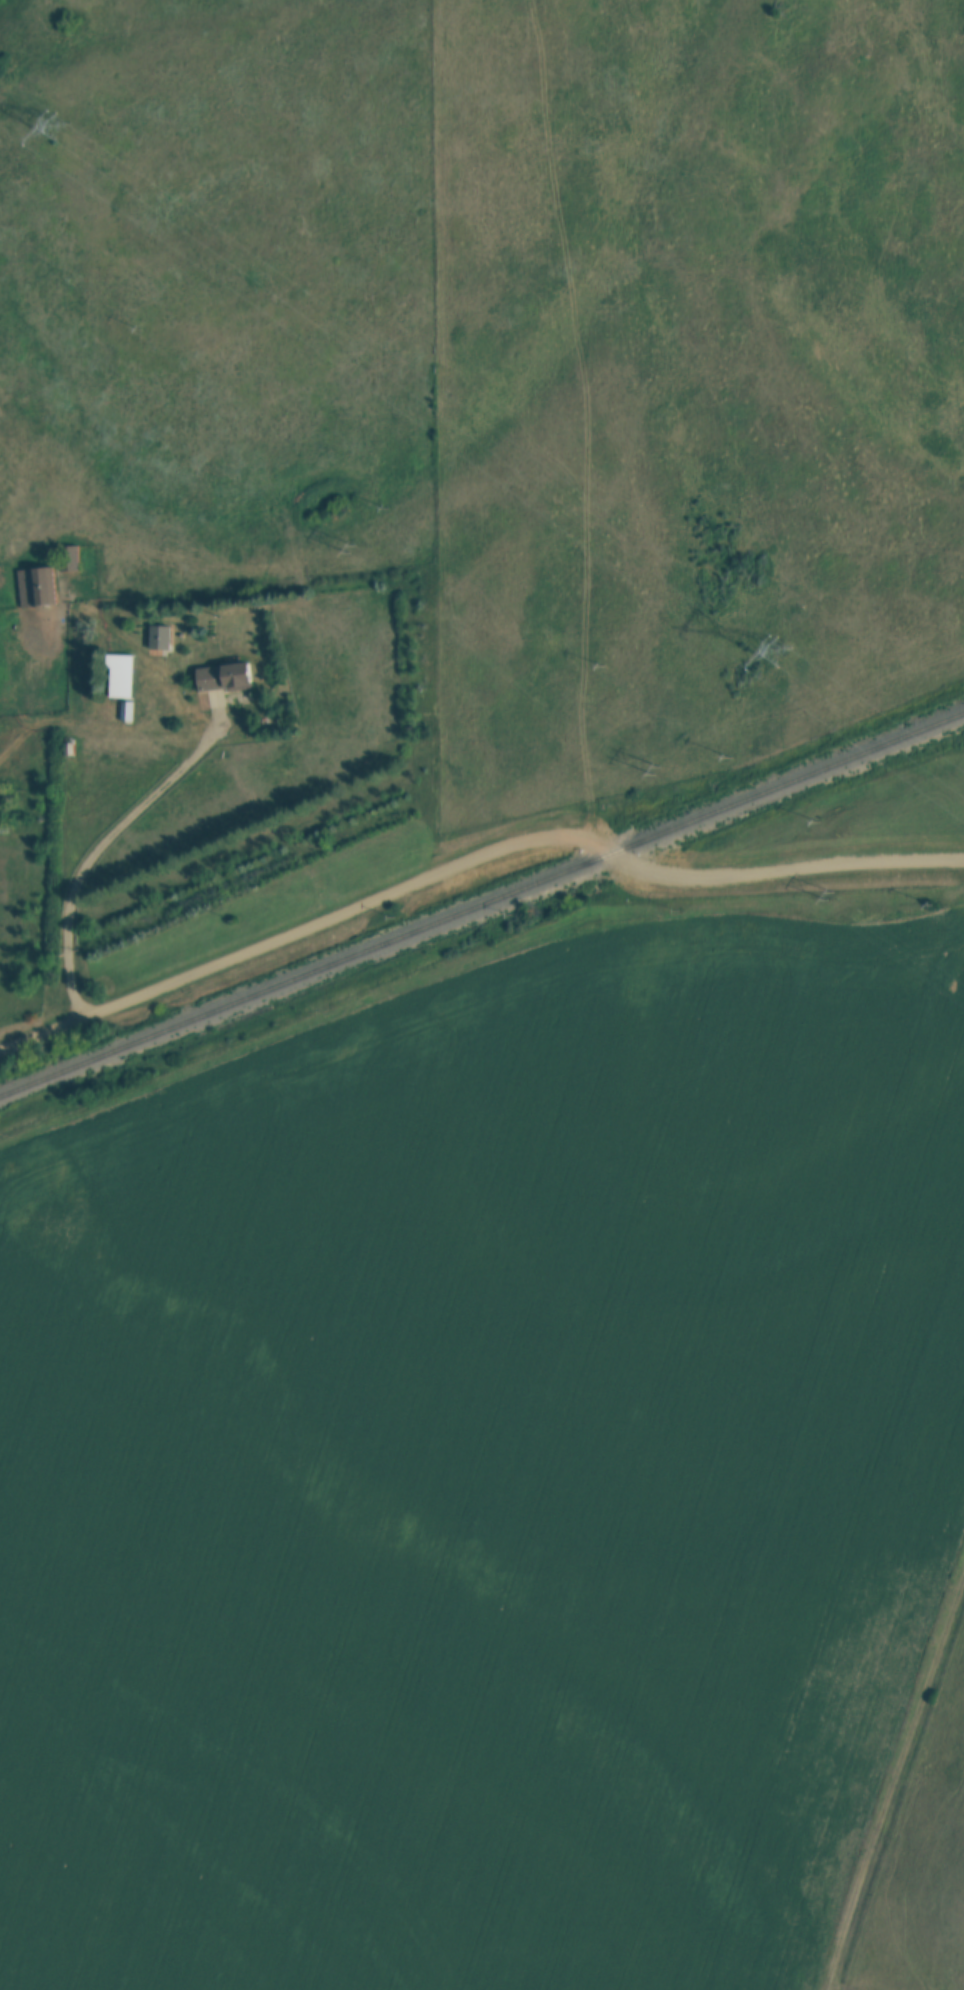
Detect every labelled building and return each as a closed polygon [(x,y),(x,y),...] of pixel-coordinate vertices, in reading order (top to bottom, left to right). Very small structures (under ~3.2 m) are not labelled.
[(77,547),(68,547),(69,570),(78,569),(77,547)] [(20,607),(45,605),(43,574),(50,573),(49,568),(18,571),(20,607)] [(170,626),(150,626),(150,650),(170,650),(170,626)] [(134,654),(109,654),(109,699),(134,699),(134,654)] [(249,664),(196,669),(198,692),(251,688),(249,664)]
